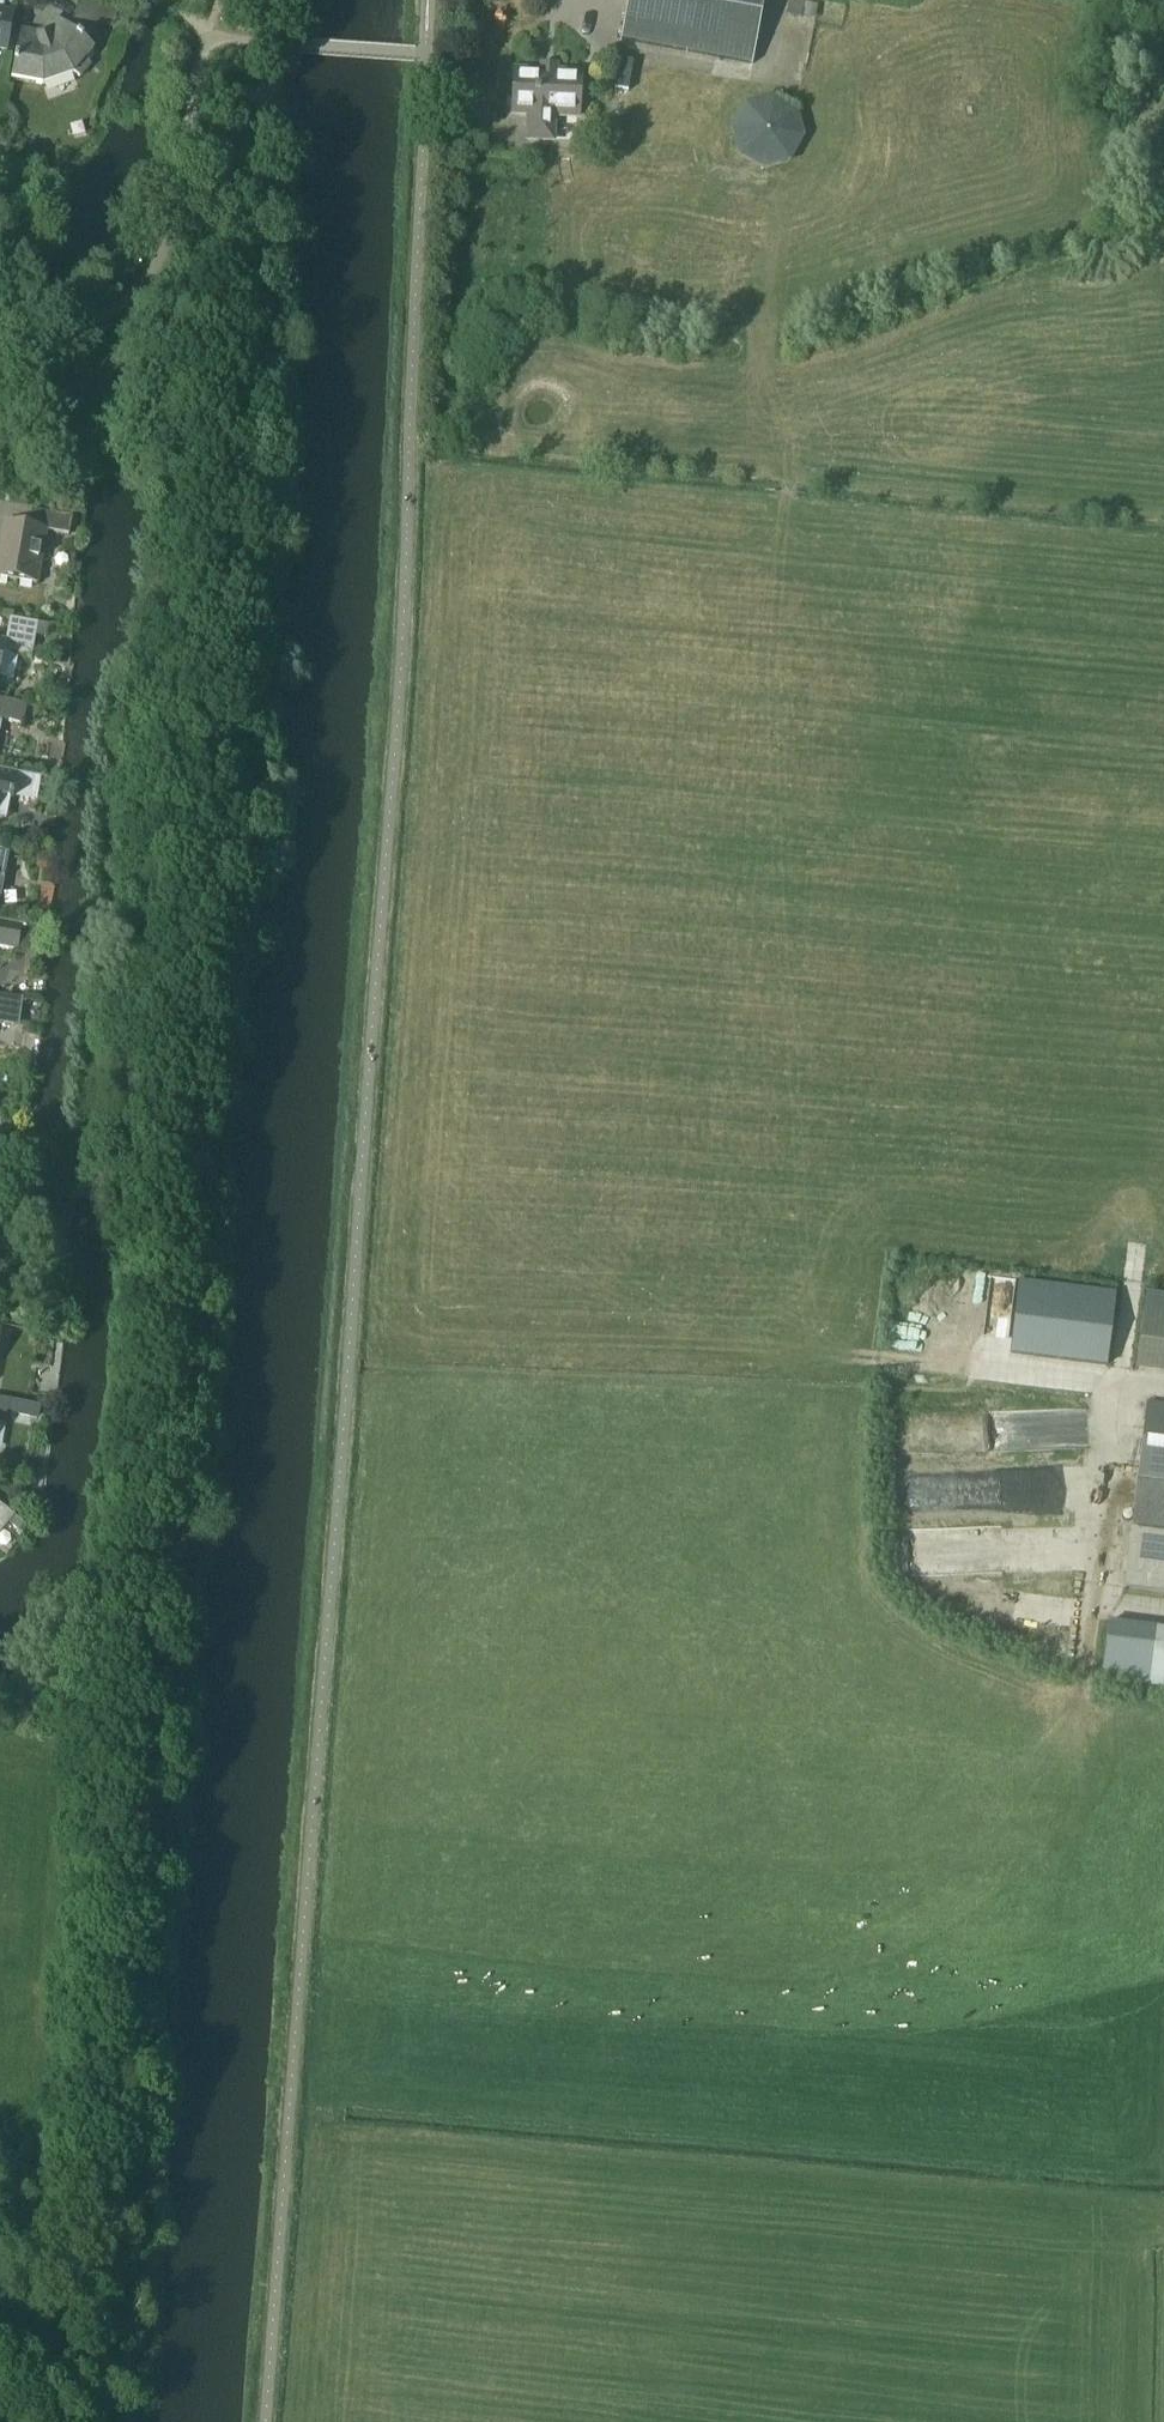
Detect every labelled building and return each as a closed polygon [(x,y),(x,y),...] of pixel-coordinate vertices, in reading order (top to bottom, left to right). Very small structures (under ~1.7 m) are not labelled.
[(43,87),(73,76),(80,79),(91,66),(86,60),(94,52),(87,46),(106,24),(115,25),(119,6),(85,0),(79,0),(75,18),(76,18),(67,29),(56,20),(45,33),(46,35),(39,38),(38,35),(21,32),(12,81),(43,87)] [(621,42),(753,66),(765,0),(629,0),(621,42)] [(789,2),(786,16),(802,19),(804,5),(789,2)] [(0,12),(0,51),(6,52),(13,15),(0,12)] [(516,73),(514,116),(529,117),(528,141),(553,142),(554,118),(578,119),(580,76),(516,73)] [(0,548),(0,580),(37,586),(47,533),(66,537),(70,537),(73,520),(66,519),(32,512),(29,529),(4,525),(0,548)] [(6,644),(0,643),(0,681),(5,654),(32,659),(38,626),(10,620),(6,644)] [(1,723),(23,727),(26,707),(0,702),(0,730),(1,723)] [(11,796),(14,797),(38,802),(42,780),(18,776),(0,772),(0,821),(6,822),(11,796)] [(17,954),(21,927),(0,923),(0,950),(17,954)] [(16,1026),(20,1000),(0,996),(0,1023),(16,1026)] [(977,1308),(1012,1309),(1013,1275),(978,1273),(977,1308)] [(1020,1281),(1011,1353),(1108,1364),(1117,1293),(1020,1281)] [(1163,1374),(1163,1299),(1145,1296),(1136,1371),(1163,1374)] [(6,1427),(9,1412),(32,1416),(34,1407),(0,1400),(0,1426),(6,1427)] [(1148,1406),(1126,1589),(1163,1594),(1163,1408),(1148,1406)] [(8,1525),(22,1537),(28,1531),(0,1507),(0,1534),(8,1525)] [(917,1529),(918,1569),(1040,1567),(1040,1528),(917,1529)] [(1110,1626),(1103,1684),(1149,1689),(1156,1632),(1110,1626)] [(1156,1632),(1149,1689),(1163,1691),(1163,1633),(1156,1632)]
